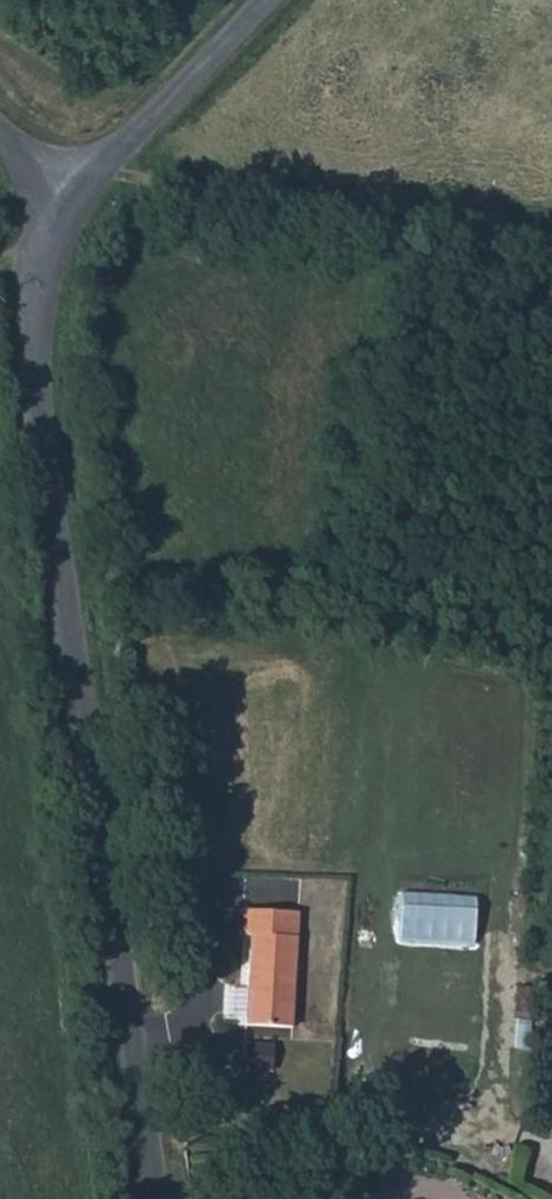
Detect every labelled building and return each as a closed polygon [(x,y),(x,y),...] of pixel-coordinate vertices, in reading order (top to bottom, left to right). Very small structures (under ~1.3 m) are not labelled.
[(396,890),(392,939),(467,946),(471,896),(396,890)] [(241,915),(240,942),(249,942),(248,979),(245,1026),(292,1029),(295,918),(241,915)] [(237,1042),(237,1067),(267,1067),(267,1042),(237,1042)]
